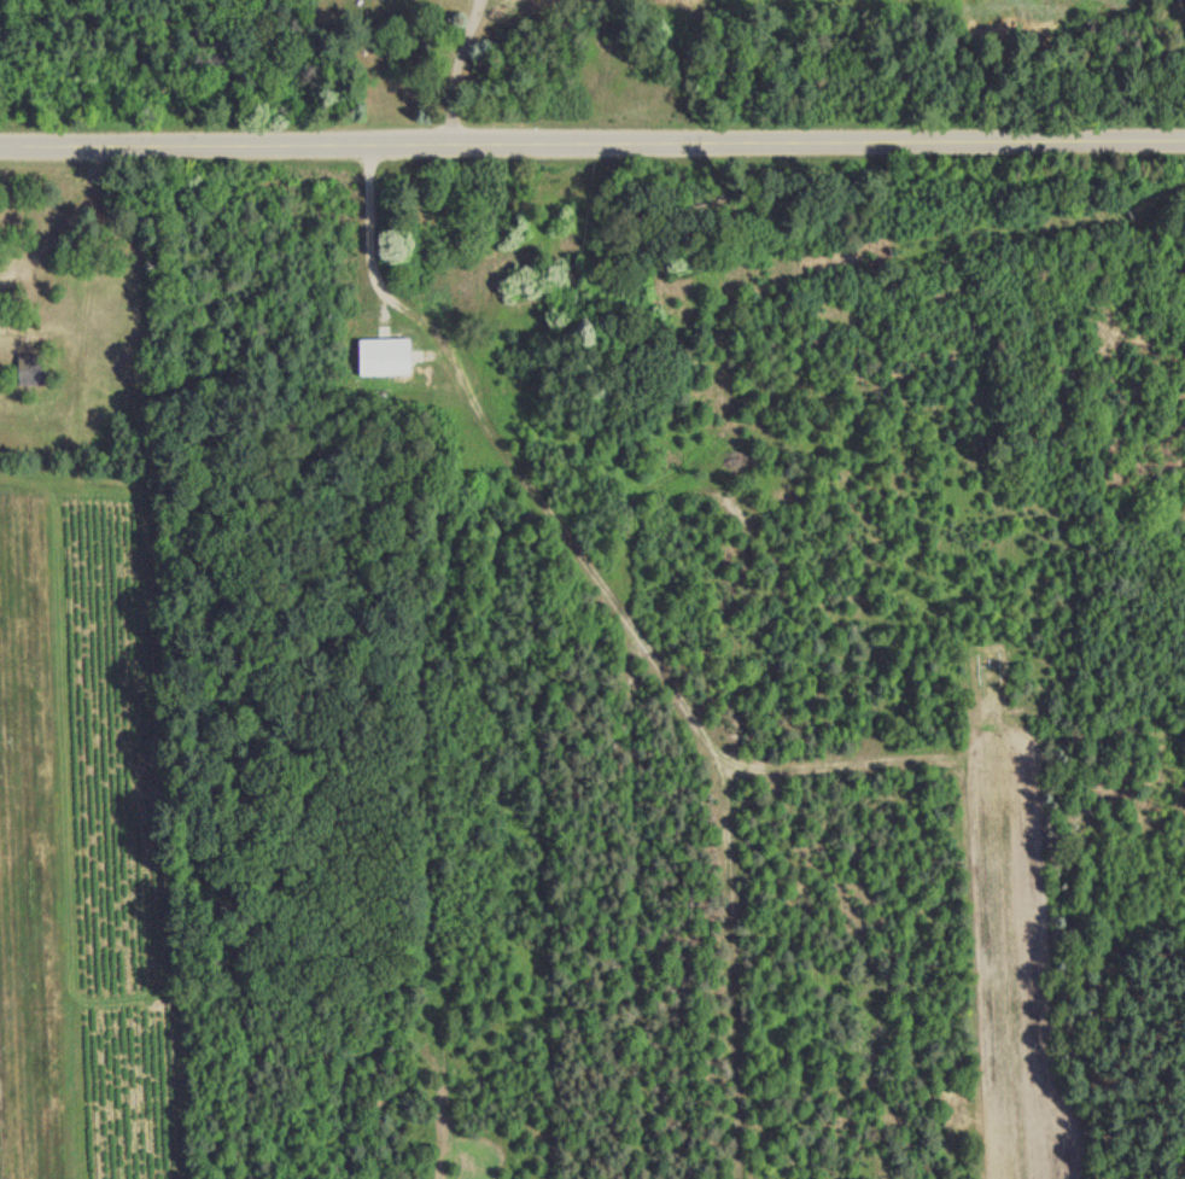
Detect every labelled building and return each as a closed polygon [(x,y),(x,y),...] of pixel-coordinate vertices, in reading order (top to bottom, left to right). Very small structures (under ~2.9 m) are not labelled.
[(411,339),(357,340),(357,376),(412,375),(411,339)]
